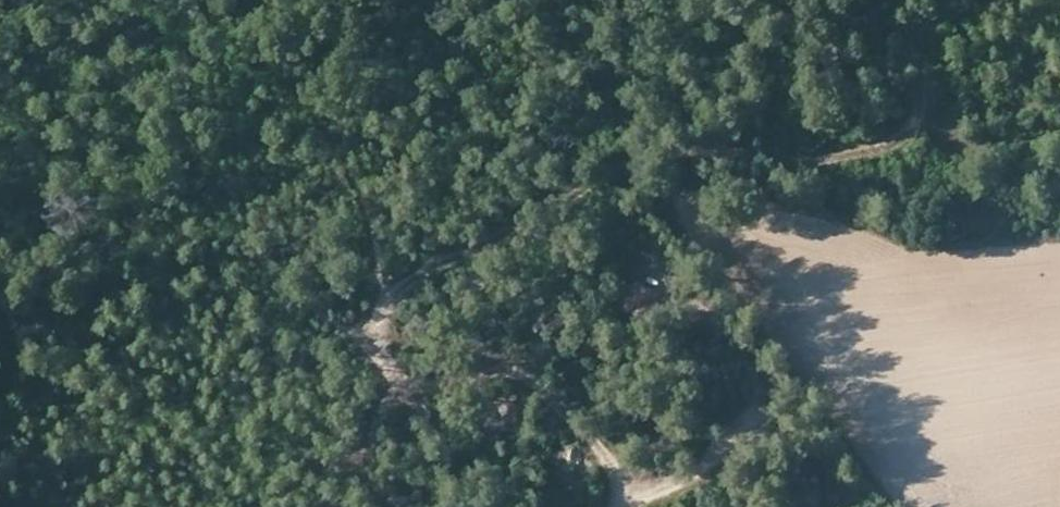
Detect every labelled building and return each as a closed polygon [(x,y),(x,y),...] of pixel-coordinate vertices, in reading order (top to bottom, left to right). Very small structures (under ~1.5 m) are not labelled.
[(662,294),(626,287),(621,314),(656,322),(662,294)]
